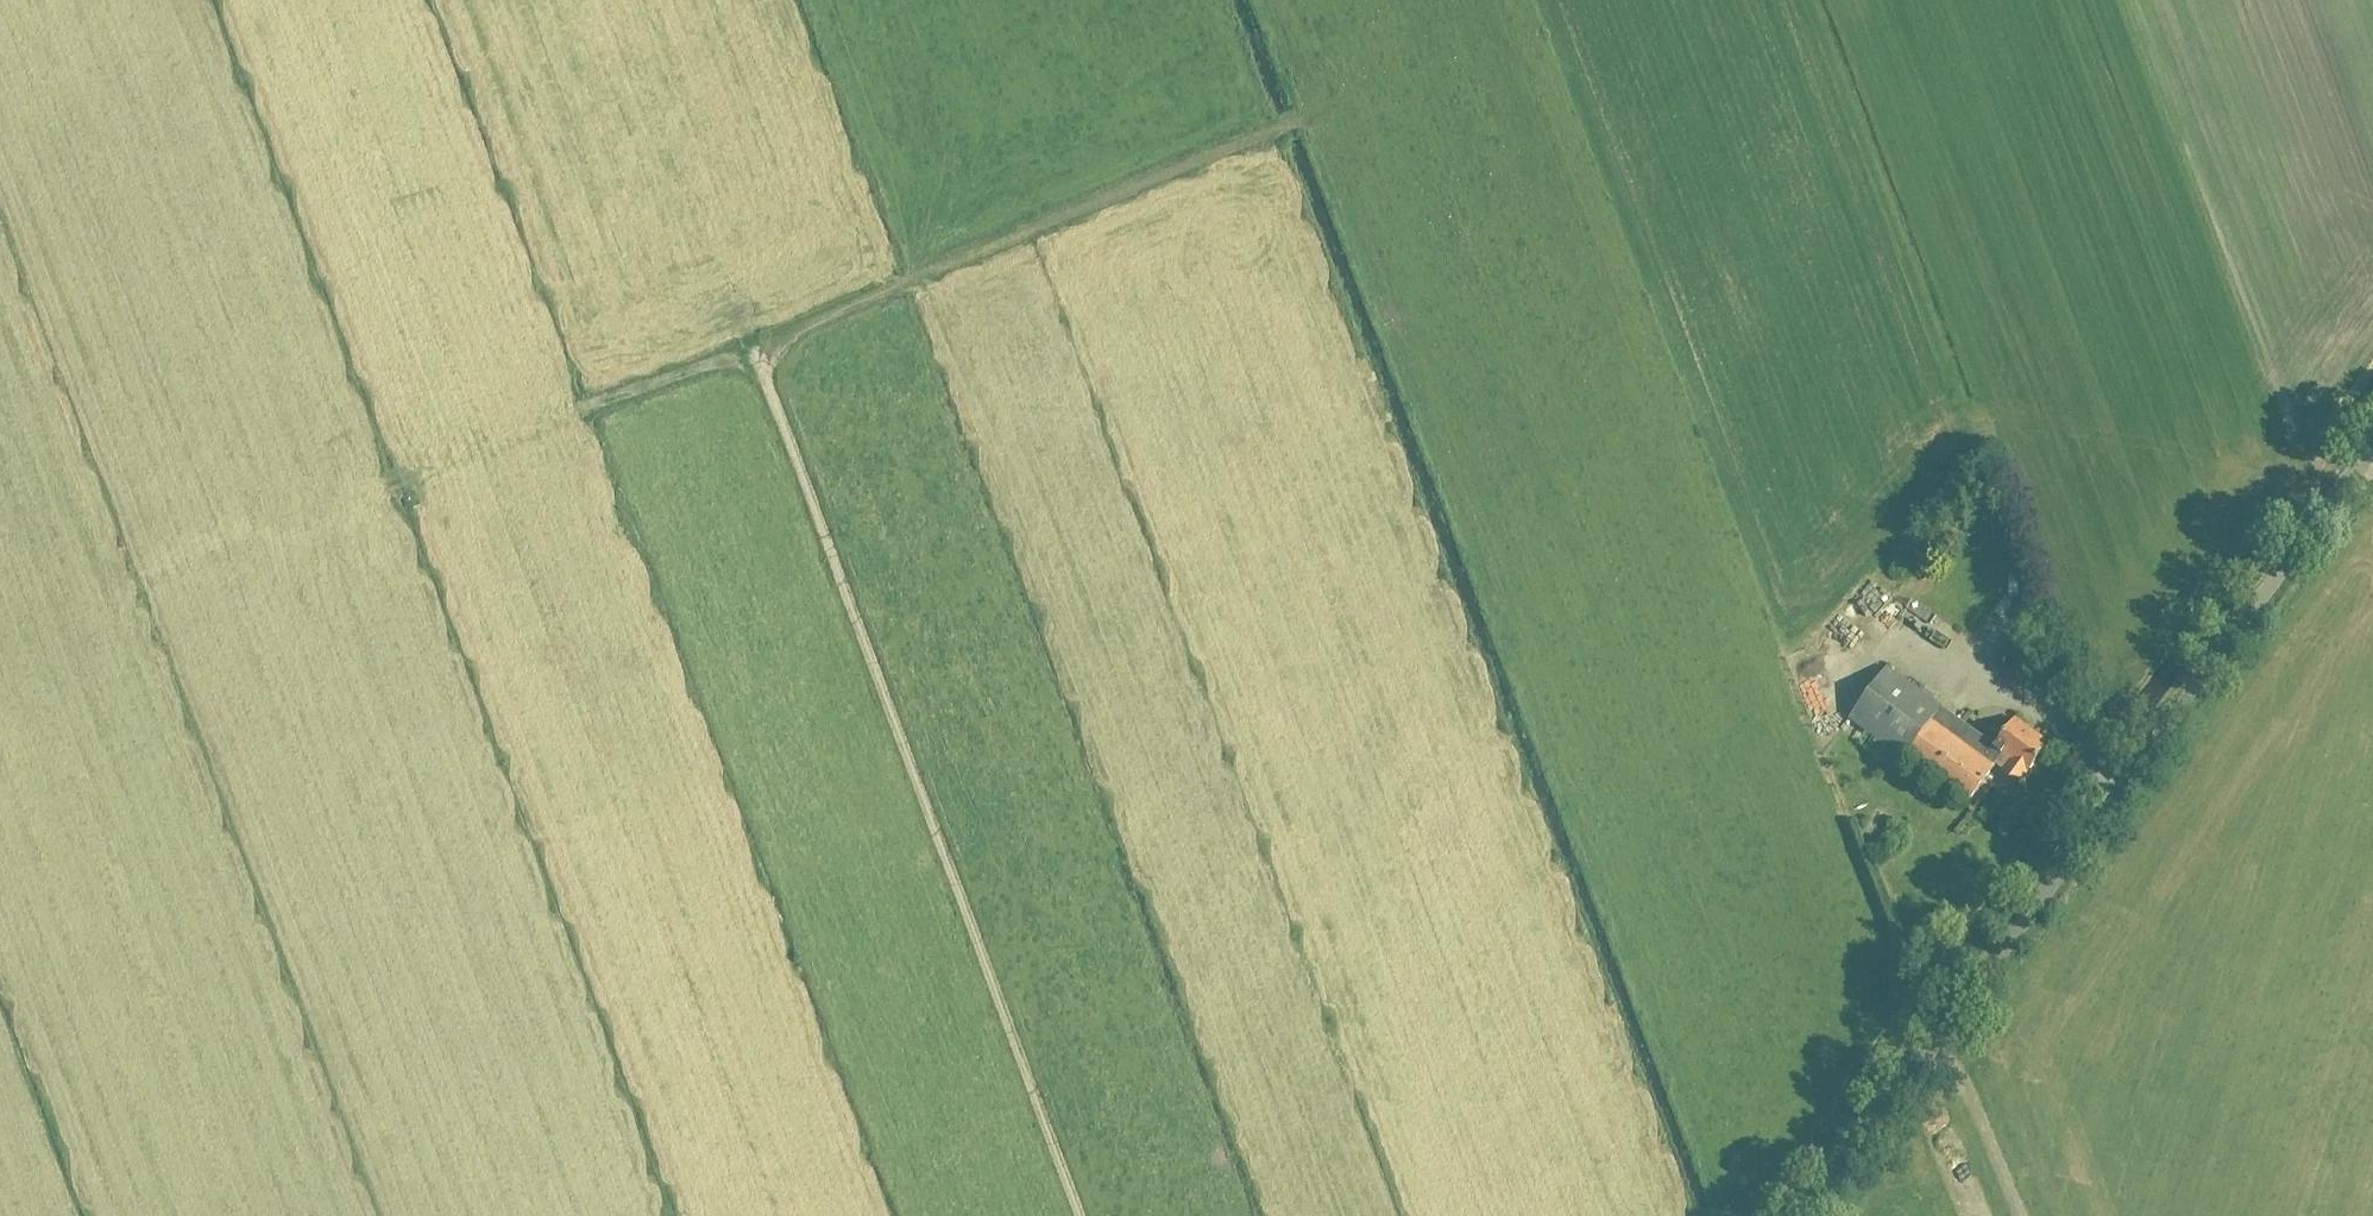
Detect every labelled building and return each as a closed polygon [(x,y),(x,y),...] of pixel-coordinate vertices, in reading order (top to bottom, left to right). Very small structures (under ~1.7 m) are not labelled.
[(1996,746),(1888,667),(1850,719),(1967,805),(1995,767),(1994,766),(2002,755),(2010,761),(2002,773),(2019,786),(2028,774),(2049,745),(2015,720),(1996,746)]
